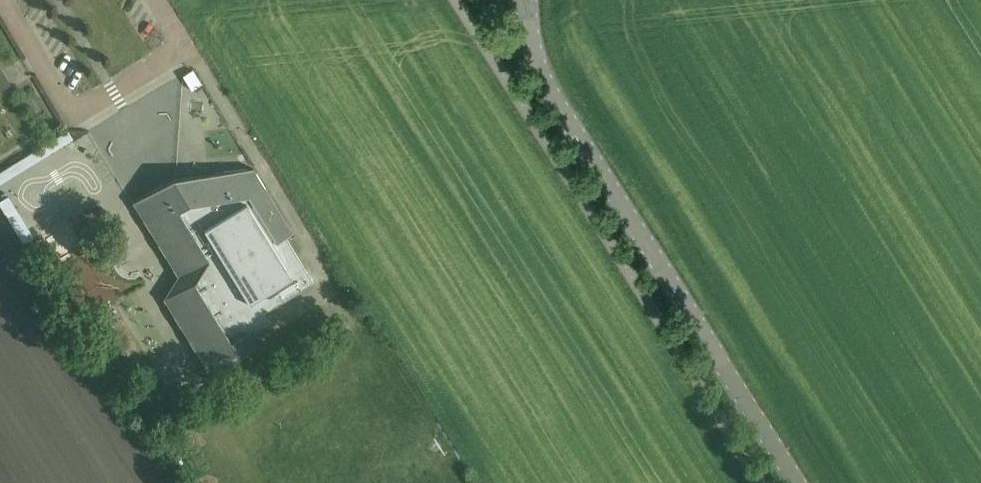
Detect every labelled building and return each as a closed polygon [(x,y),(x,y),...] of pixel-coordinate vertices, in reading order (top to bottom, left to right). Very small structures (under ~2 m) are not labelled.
[(189,64),(172,74),(194,110),(211,100),(189,64)] [(0,162),(0,183),(74,142),(65,126),(0,162)] [(286,236),(293,232),(253,168),(212,173),(214,177),(175,181),(165,186),(163,183),(132,202),(178,277),(180,277),(185,285),(163,298),(209,374),(260,342),(252,329),(268,319),(263,312),(313,281),(286,236)] [(33,237),(21,216),(11,222),(24,243),(33,237)]
